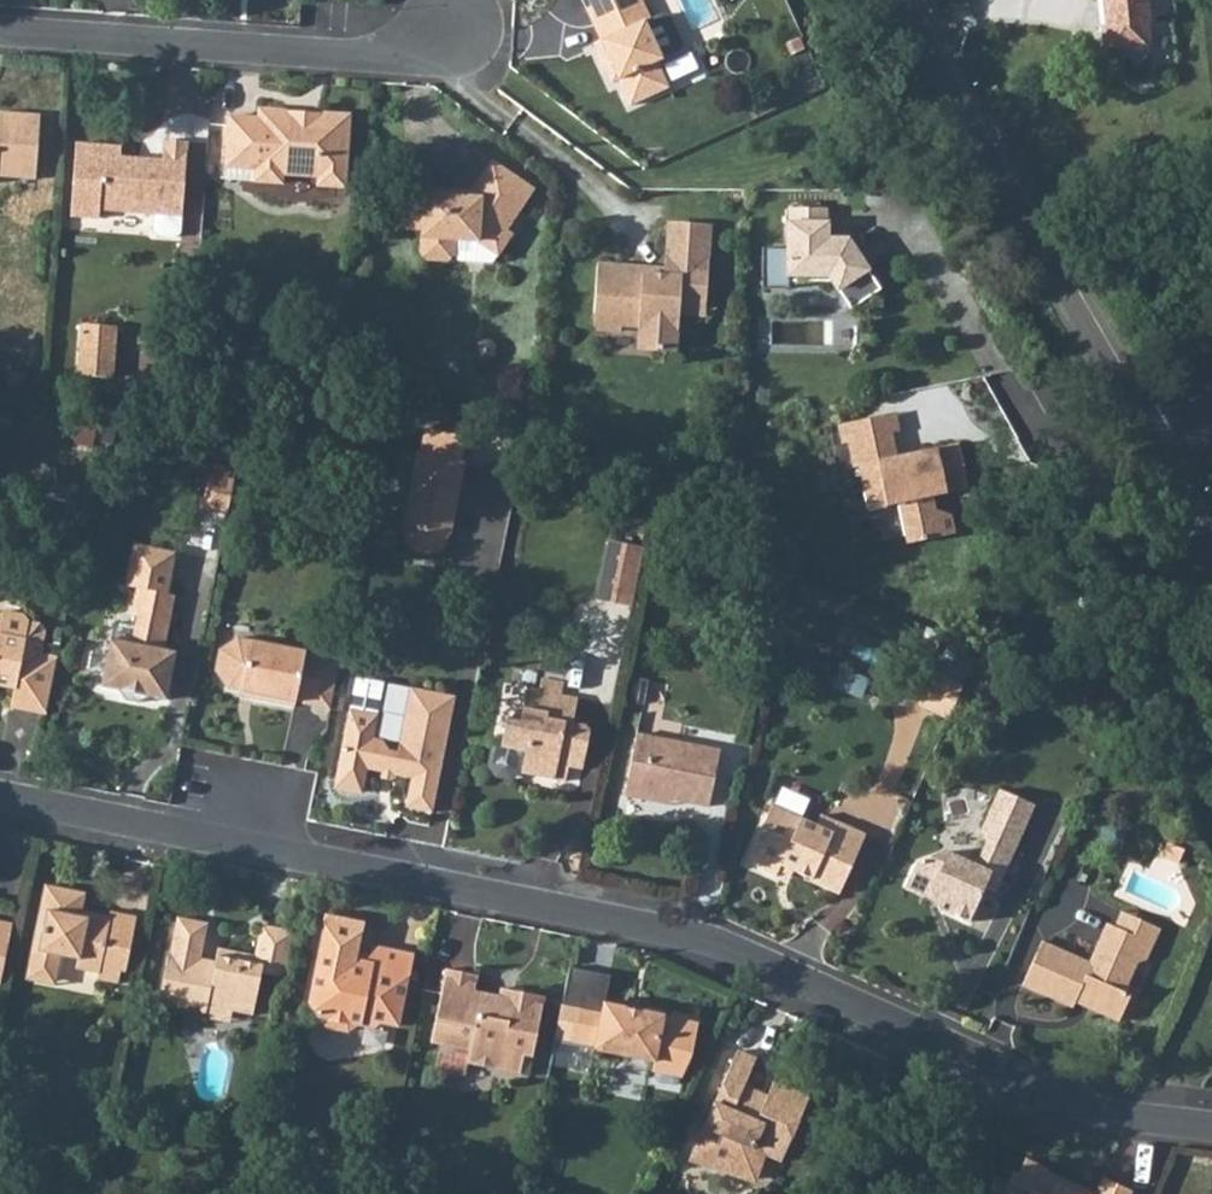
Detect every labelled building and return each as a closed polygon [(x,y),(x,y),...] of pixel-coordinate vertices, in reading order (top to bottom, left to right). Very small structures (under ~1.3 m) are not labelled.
[(591,1),(607,33),(599,37),(613,63),(620,59),(626,71),(639,95),(672,80),(661,57),(667,53),(667,52),(684,44),(686,37),(674,10),(667,8),(655,14),(648,0),(595,0),(591,1)] [(1151,0),(1109,0),(1109,14),(1103,14),(1103,36),(1112,45),(1123,45),(1136,57),(1149,45),(1152,45),(1152,14),(1151,0)] [(620,59),(613,63),(618,75),(626,71),(620,59)] [(350,111),(314,109),(315,114),(287,112),(286,105),(256,103),(256,110),(231,109),(229,162),(228,176),(253,177),(283,178),(283,168),(316,170),(316,182),(347,183),(348,136),(349,127),(350,111)] [(40,167),(44,111),(3,109),(2,117),(0,117),(0,166),(40,167)] [(79,139),(75,210),(102,211),(104,199),(156,202),(157,211),(184,212),(189,136),(167,135),(166,158),(140,156),(140,151),(121,150),(122,141),(79,139)] [(538,181),(497,154),(477,185),(477,191),(431,187),(432,181),(405,179),(402,220),(427,222),(425,246),(431,252),(457,254),(464,249),(465,234),(487,235),(500,216),(511,223),(538,181)] [(477,185),(432,181),(431,187),(477,191),(477,185)] [(851,303),(882,287),(858,238),(831,237),(834,199),(795,197),(793,238),(767,236),(765,276),(792,278),(792,271),(835,273),(851,303)] [(714,214),(674,211),(670,270),(649,268),(650,256),(604,254),(601,303),(618,304),(618,313),(624,314),(645,315),(644,338),(681,340),(683,302),(709,304),(714,214)] [(511,223),(500,216),(487,235),(505,247),(517,227),(511,223)] [(618,304),(601,303),(600,319),(617,320),(624,320),(624,314),(618,313),(618,304)] [(87,313),(82,366),(121,368),(124,316),(87,313)] [(896,404),(864,411),(869,433),(893,428),(900,426),(896,404)] [(869,433),(864,411),(839,416),(843,435),(849,434),(854,459),(860,458),(865,483),(883,479),(887,498),(899,495),(908,535),(956,525),(952,507),(937,506),(934,492),(970,484),(961,439),(919,448),(920,454),(906,457),(899,452),(893,428),(869,433)] [(428,432),(424,446),(467,460),(471,445),(428,432)] [(427,453),(410,529),(455,539),(473,465),(427,453)] [(234,500),(240,471),(216,466),(209,496),(234,500)] [(883,479),(865,483),(869,501),(887,498),(883,479)] [(613,539),(601,599),(635,606),(647,546),(613,539)] [(166,646),(176,591),(169,591),(176,550),(135,542),(127,584),(135,585),(130,608),(139,610),(134,638),(112,633),(108,650),(102,679),(119,683),(124,690),(126,697),(140,700),(151,691),(169,695),(178,649),(166,646)] [(0,630),(0,679),(19,684),(16,702),(52,709),(63,649),(45,646),(50,620),(29,605),(9,601),(3,630),(0,630)] [(298,705),(317,711),(324,676),(326,676),(330,659),(242,640),(219,654),(216,675),(228,692),(256,698),(255,705),(296,714),(298,705)] [(324,676),(317,711),(333,714),(343,662),(330,659),(326,676),(324,676)] [(508,731),(507,741),(531,747),(527,769),(571,778),(575,762),(586,764),(594,727),(587,720),(579,717),(582,708),(584,692),(570,690),(572,676),(549,671),(546,686),(542,705),(530,702),(526,717),(513,714),(508,731)] [(917,705),(951,720),(965,688),(933,673),(917,705)] [(351,711),(337,779),(344,788),(357,790),(366,784),(370,765),(418,775),(412,804),(437,810),(437,804),(455,717),(457,710),(461,692),(417,682),(402,748),(390,745),(390,739),(380,736),(384,719),(351,711)] [(534,684),(530,702),(542,705),(546,686),(534,684)] [(629,796),(647,799),(649,790),(678,797),(713,804),(724,749),(641,731),(629,796)] [(507,741),(497,739),(493,757),(499,771),(514,775),(527,769),(531,747),(507,741)] [(649,790),(647,799),(676,806),(678,797),(649,790)] [(916,871),(909,886),(928,896),(938,891),(945,912),(973,926),(989,890),(996,894),(1035,809),(1000,792),(981,836),(988,842),(979,861),(967,864),(943,852),(917,865),(916,871)] [(778,805),(751,862),(779,875),(785,863),(815,877),(813,881),(841,893),(869,832),(843,820),(842,822),(827,815),(823,825),(778,805)] [(1187,848),(1170,841),(1164,855),(1181,863),(1187,848)] [(37,964),(34,973),(65,979),(68,959),(83,962),(82,968),(103,972),(102,981),(121,984),(123,970),(131,972),(143,917),(118,911),(117,916),(115,927),(88,921),(90,912),(93,893),(52,884),(37,964)] [(1124,909),(1115,928),(1152,943),(1160,925),(1124,909)] [(117,916),(90,912),(88,921),(115,927),(117,916)] [(414,953),(377,945),(373,962),(355,959),(362,919),(328,913),(313,998),(328,1027),(351,1032),(363,1024),(374,1029),(388,1021),(400,1024),(414,953)] [(207,958),(213,922),(182,916),(162,1003),(207,1013),(208,1004),(234,1011),(256,1015),(265,972),(288,977),(298,929),(266,922),(259,952),(222,944),(220,954),(219,961),(207,958)] [(9,971),(20,921),(0,917),(0,969),(9,971)] [(1152,943),(1115,928),(1104,924),(1087,962),(1041,941),(1023,987),(1071,1007),(1075,998),(1085,1003),(1083,1009),(1117,1023),(1131,995),(1123,992),(1135,966),(1141,965),(1152,943)] [(448,967),(433,1042),(472,1050),(469,1064),(525,1076),(529,1057),(536,1058),(539,1039),(549,998),(515,992),(513,999),(478,991),(481,974),(448,967)] [(698,1057),(705,1023),(670,1016),(670,1015),(609,1003),(614,974),(575,967),(560,1040),(660,1060),(659,1069),(662,1070),(661,1075),(664,1080),(681,1083),(685,1080),(686,1075),(690,1075),(698,1057)] [(7,983),(9,971),(0,969),(0,982),(7,983)] [(65,979),(34,973),(32,983),(63,988),(65,979)] [(208,1004),(207,1013),(205,1019),(232,1025),(234,1011),(208,1004)] [(593,1071),(598,1048),(559,1040),(554,1063),(593,1071)] [(758,1056),(742,1049),(706,1126),(707,1126),(695,1152),(698,1159),(717,1167),(723,1165),(725,1171),(749,1182),(758,1178),(770,1153),(783,1159),(811,1096),(776,1080),(767,1101),(762,1098),(758,1088),(747,1083),(758,1056)] [(1026,1156),(1019,1170),(1013,1167),(1000,1193),(1076,1193),(1059,1185),(1062,1179),(1043,1169),(1046,1166),(1026,1156)] [(1134,1193),(1100,1176),(1092,1191),(1080,1186),(1076,1193),(1133,1193),(1134,1193)]
